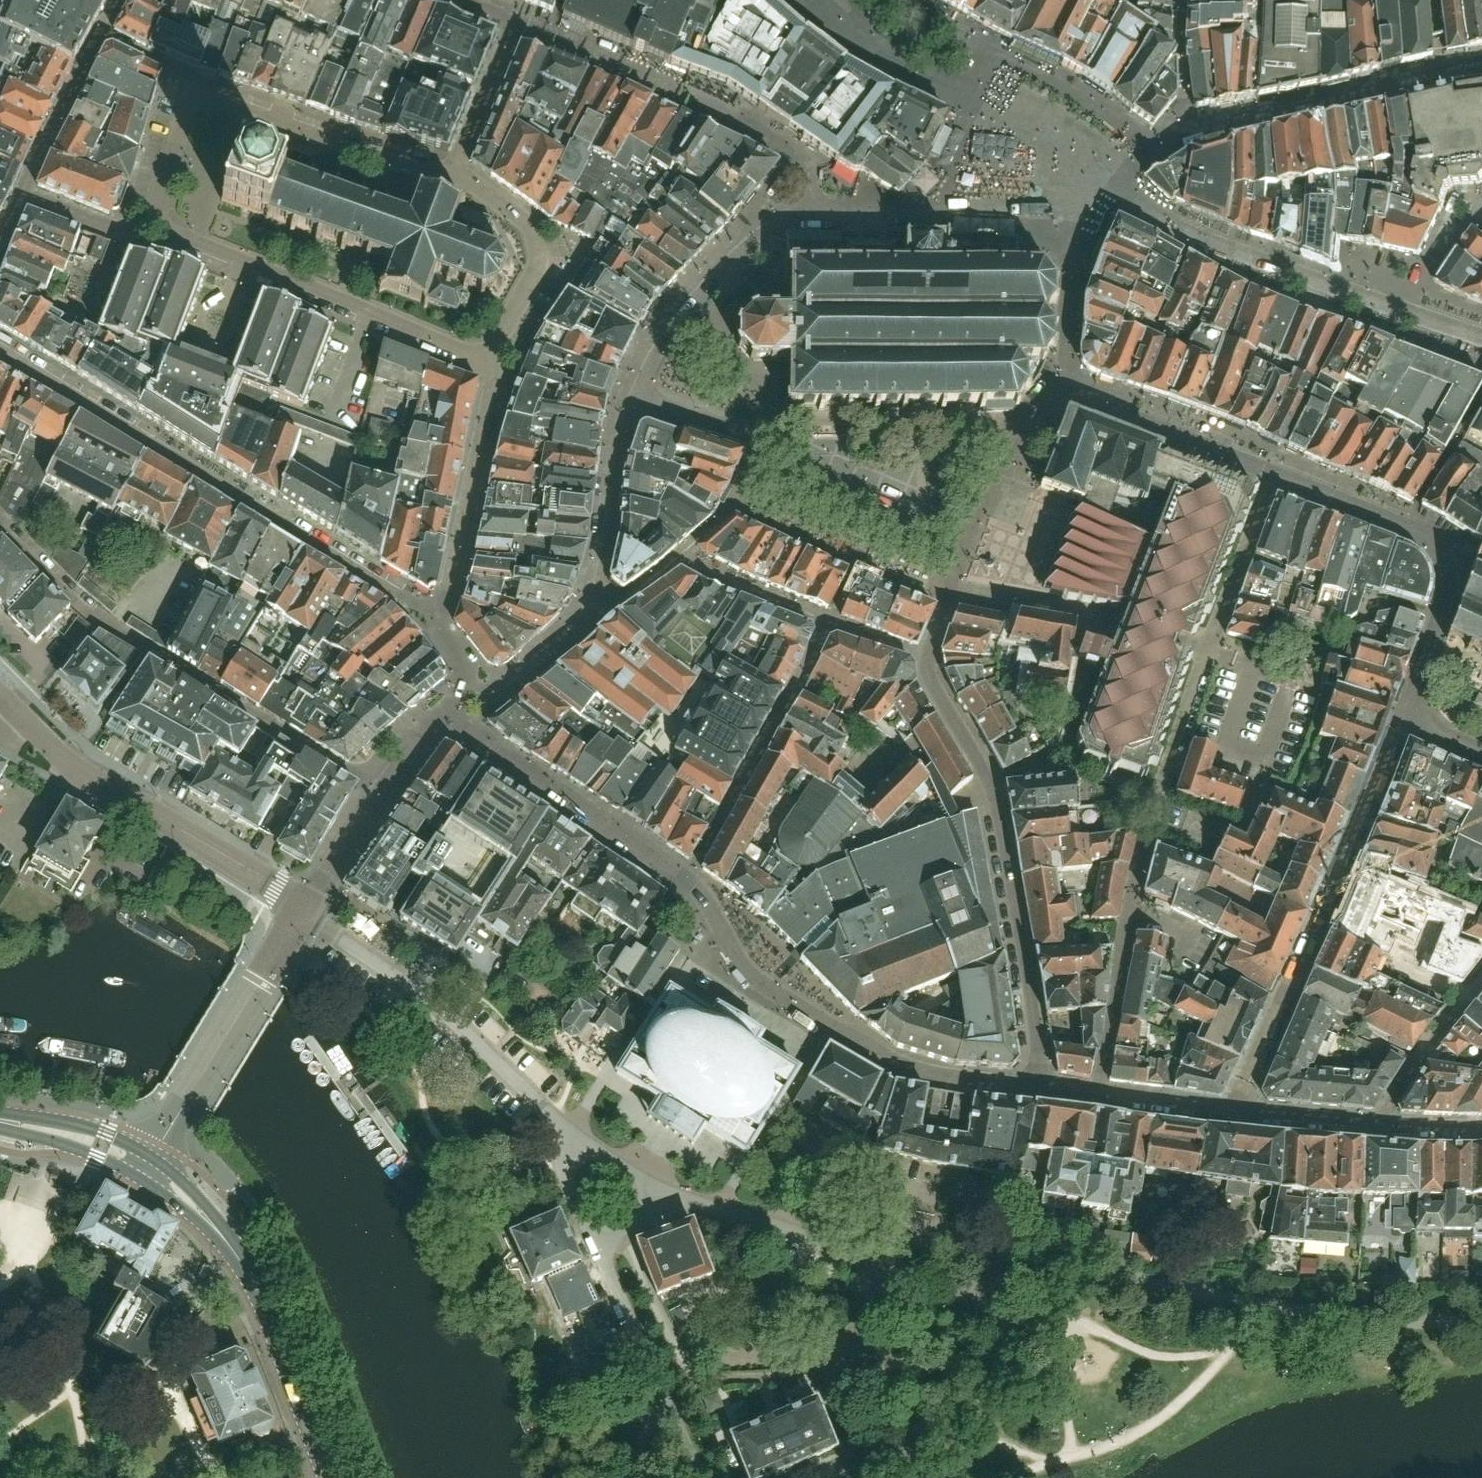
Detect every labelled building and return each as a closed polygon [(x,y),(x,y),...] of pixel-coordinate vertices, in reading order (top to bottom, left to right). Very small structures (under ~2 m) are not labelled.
[(107,0),(9,0),(2,16),(1,15),(0,18),(0,28),(22,39),(42,48),(72,63),(73,64),(96,19),(107,0)] [(162,9),(147,0),(130,0),(126,10),(157,27),(162,19),(165,10),(162,9)] [(162,9),(166,0),(147,0),(162,9)] [(180,26),(190,3),(191,0),(166,0),(162,9),(165,10),(162,19),(180,26)] [(190,3),(218,14),(223,0),(191,0),(190,3)] [(218,14),(214,24),(231,31),(236,18),(243,0),(223,0),(218,14)] [(263,0),(243,0),(236,18),(244,22),(254,26),(264,1),(263,0)] [(285,0),(264,0),(264,1),(281,8),(285,0)] [(308,0),(285,0),(281,8),(299,15),(301,16),(308,0)] [(351,0),(308,0),(301,16),(336,31),(351,0)] [(380,0),(351,0),(336,31),(361,42),(380,0)] [(359,49),(347,76),(372,86),(381,65),(384,60),(409,0),(380,0),(361,42),(359,49)] [(381,65),(406,76),(413,60),(435,9),(416,0),(409,0),(384,60),(381,65)] [(534,8),(540,10),(543,0),(536,0),(534,8)] [(556,0),(543,0),(540,10),(551,14),(556,0)] [(646,55),(668,64),(689,16),(696,1),(694,0),(569,0),(562,18),(645,56),(646,55)] [(837,163),(841,157),(864,128),(868,123),(894,89),(840,58),(811,37),(809,35),(806,33),(792,21),(788,17),(770,0),(694,0),(696,1),(689,16),(668,64),(670,65),(670,66),(672,67),(689,73),(691,74),(707,80),(709,80),(726,86),(728,87),(742,97),(744,98),(758,108),(788,129),(802,139),(804,140),(818,150),(820,152),(834,162),(837,163)] [(968,19),(978,0),(935,0),(968,19)] [(1033,0),(978,0),(968,19),(992,31),(1012,41),(1033,0)] [(1095,0),(1033,0),(1012,41),(1008,48),(1058,70),(1061,64),(1062,65),(1095,0)] [(1120,7),(1125,0),(1124,0),(1095,0),(1062,65),(1064,66),(1080,75),(1120,7)] [(1125,0),(1120,7),(1142,21),(1142,7),(1139,7),(1139,0),(1124,0),(1125,0)] [(1170,0),(1139,0),(1139,7),(1142,7),(1157,7),(1170,12),(1170,0)] [(1210,0),(1187,0),(1187,14),(1203,14),(1209,13),(1210,0)] [(1241,0),(1210,0),(1209,13),(1203,14),(1204,37),(1209,37),(1209,39),(1238,35),(1241,0)] [(1260,0),(1241,0),(1238,35),(1234,103),(1254,99),(1259,33),(1260,0)] [(1317,0),(1260,0),(1259,33),(1254,99),(1318,87),(1318,86),(1317,0)] [(1318,86),(1349,78),(1344,0),(1317,0),(1318,86)] [(1370,0),(1344,0),(1349,78),(1379,71),(1370,0)] [(1396,0),(1370,0),(1379,71),(1400,66),(1396,0)] [(1400,66),(1431,58),(1428,0),(1424,0),(1424,2),(1414,2),(1413,0),(1396,0),(1400,66)] [(1461,0),(1440,0),(1446,53),(1466,50),(1467,50),(1461,0)] [(1481,0),(1461,0),(1467,50),(1481,47),(1481,5),(1481,0)] [(281,8),(264,1),(254,26),(271,33),(276,23),(281,8)] [(1111,95),(1147,39),(1151,41),(1157,31),(1142,21),(1120,7),(1080,75),(1084,77),(1111,95)] [(1171,36),(1170,12),(1157,7),(1142,7),(1142,21),(1157,31),(1159,28),(1171,36)] [(299,15),(281,8),(276,23),(293,30),(299,15)] [(473,83),(496,34),(463,20),(464,19),(462,19),(461,20),(437,9),(435,8),(435,9),(413,60),(447,73),(473,83)] [(147,47),(157,27),(126,10),(114,32),(116,33),(117,32),(147,47)] [(1204,37),(1203,14),(1187,14),(1187,34),(1187,37),(1204,37)] [(293,30),(293,32),(314,41),(316,37),(330,43),(336,31),(301,16),(299,15),(293,30)] [(200,70),(211,39),(208,38),(180,26),(162,19),(157,27),(147,47),(193,68),(200,70)] [(306,106),(321,66),(330,43),(316,37),(314,41),(293,32),(293,30),(276,23),(271,33),(265,49),(284,57),(269,93),(270,93),(283,99),(306,106)] [(216,75),(233,32),(214,24),(208,38),(211,39),(200,70),(216,75)] [(245,49),(262,56),(265,49),(271,33),(254,26),(249,38),(245,49)] [(22,39),(0,28),(0,63),(4,65),(11,67),(22,39)] [(1145,91),(1166,63),(1174,63),(1171,40),(1171,36),(1159,28),(1157,31),(1151,41),(1147,39),(1111,95),(1112,96),(1128,113),(1129,114),(1145,92),(1145,91)] [(361,42),(336,31),(330,43),(321,66),(347,76),(359,49),(361,42)] [(245,49),(249,38),(233,32),(216,75),(233,81),(245,49)] [(1234,103),(1238,35),(1209,39),(1211,59),(1216,106),(1234,103)] [(1211,59),(1209,39),(1209,37),(1204,37),(1187,37),(1188,61),(1211,59)] [(536,80),(547,55),(522,44),(505,84),(529,94),(536,80)] [(143,61),(112,46),(105,48),(98,62),(135,79),(143,61)] [(23,85),(53,101),(72,63),(42,48),(29,74),(23,85)] [(250,86),(262,56),(245,49),(233,81),(250,86)] [(269,93),(284,57),(265,49),(262,56),(250,86),(269,93)] [(562,123),(588,70),(547,55),(536,80),(529,94),(525,104),(553,119),(562,123)] [(1216,106),(1211,59),(1188,61),(1188,64),(1196,109),(1216,106)] [(154,87),(162,70),(143,61),(135,79),(154,87)] [(154,87),(135,79),(98,62),(87,83),(115,96),(118,97),(149,112),(156,89),(154,87)] [(1175,100),(1175,63),(1174,63),(1166,63),(1145,91),(1145,92),(1167,109),(1175,100)] [(53,101),(23,85),(29,74),(11,67),(4,65),(0,74),(0,78),(1,78),(0,81),(0,103),(1,103),(42,124),(53,101)] [(402,85),(406,76),(381,65),(372,86),(367,100),(365,99),(364,103),(389,113),(402,85)] [(330,114),(347,76),(321,66),(306,106),(330,114)] [(573,142),(607,79),(588,70),(562,123),(557,133),(573,142)] [(389,113),(382,132),(396,137),(425,145),(447,151),(468,99),(474,84),(447,73),(444,81),(438,78),(433,91),(421,86),(418,92),(402,85),(389,113)] [(367,100),(372,86),(347,76),(330,114),(329,116),(355,124),(364,103),(365,99),(367,100)] [(590,152),(626,87),(607,79),(573,142),(557,133),(551,144),(566,154),(553,179),(572,188),(575,190),(595,154),(590,152)] [(1453,89),(1453,134),(1481,132),(1481,82),(1453,87),(1453,89)] [(115,96),(87,83),(78,103),(108,116),(115,96)] [(525,104),(529,94),(505,84),(504,86),(505,87),(500,97),(499,96),(499,98),(500,98),(523,108),(525,104)] [(613,165),(629,137),(651,99),(649,98),(648,99),(642,94),(633,92),(627,89),(627,88),(626,87),(590,152),(595,154),(613,165)] [(922,169),(948,117),(910,97),(894,89),(868,123),(864,128),(841,157),(837,163),(850,171),(852,172),(855,173),(857,172),(859,170),(861,171),(883,140),(894,148),(922,169)] [(1453,134),(1453,89),(1431,93),(1431,94),(1410,97),(1410,98),(1418,150),(1420,166),(1417,165),(1415,177),(1420,178),(1415,207),(1441,213),(1443,207),(1444,202),(1448,188),(1469,185),(1479,183),(1481,183),(1481,132),(1453,134)] [(1151,128),(1167,109),(1145,92),(1129,114),(1151,128)] [(149,112),(118,97),(112,118),(144,131),(149,112)] [(493,112),(492,114),(515,124),(523,108),(500,98),(499,98),(498,101),(494,113),(493,112)] [(1418,150),(1410,98),(1389,103),(1398,160),(1400,170),(1396,185),(1406,187),(1409,172),(1409,158),(1408,151),(1418,150)] [(633,161),(666,106),(651,99),(629,137),(634,140),(625,156),(633,161)] [(1,103),(0,103),(0,129),(32,146),(42,124),(1,103)] [(100,136),(108,116),(78,103),(67,124),(100,136)] [(382,132),(389,113),(364,103),(355,124),(382,132)] [(1398,160),(1389,103),(1367,109),(1378,163),(1398,160)] [(553,179),(566,154),(551,144),(557,133),(562,123),(553,119),(525,104),(523,108),(515,124),(508,140),(501,156),(491,178),(536,209),(553,179)] [(644,169),(650,161),(681,113),(666,106),(633,161),(632,162),(644,169)] [(1360,192),(1350,243),(1368,246),(1377,198),(1379,186),(1378,163),(1367,109),(1347,114),(1360,174),(1360,192)] [(671,165),(699,123),(681,113),(650,161),(644,170),(643,173),(658,184),(660,182),(671,165)] [(508,140),(515,124),(492,114),(491,116),(492,117),(487,129),(486,128),(485,130),(508,140)] [(1360,174),(1347,114),(1346,114),(1328,118),(1338,178),(1339,204),(1360,192),(1360,174)] [(138,149),(144,131),(112,118),(106,138),(111,140),(138,149)] [(1338,178),(1328,118),(1326,118),(1302,124),(1307,182),(1338,178)] [(686,175),(717,132),(701,124),(701,123),(700,122),(699,123),(671,165),(686,175)] [(104,155),(111,140),(106,138),(100,136),(67,124),(52,154),(81,166),(88,149),(104,155)] [(1307,182),(1302,124),(1279,130),(1281,187),(1307,182)] [(322,155),(249,128),(238,155),(313,182),(322,155)] [(32,146),(0,129),(0,158),(4,160),(21,169),(32,146)] [(1281,187),(1279,130),(1278,129),(1277,129),(1277,130),(1259,134),(1259,133),(1258,134),(1258,135),(1258,188),(1258,190),(1281,187)] [(501,156),(508,140),(485,130),(485,132),(486,132),(481,143),(480,143),(479,146),(501,156)] [(723,169),(742,146),(727,137),(717,132),(686,175),(706,190),(719,173),(723,169)] [(1258,188),(1258,135),(1253,136),(1253,134),(1252,135),(1252,136),(1237,139),(1237,187),(1228,225),(1228,226),(1252,235),(1256,204),(1258,190),(1258,188)] [(1237,187),(1237,139),(1196,152),(1191,209),(1191,210),(1228,225),(1237,187)] [(134,163),(138,149),(111,140),(104,155),(88,149),(81,166),(128,184),(134,163)] [(910,181),(884,162),(894,148),(883,140),(861,171),(886,188),(898,193),(910,181)] [(742,144),(742,145),(742,146),(723,169),(755,191),(756,189),(774,167),(776,165),(776,164),(775,163),(776,163),(773,162),(745,146),(746,146),(743,144),(742,144)] [(491,178),(501,156),(479,146),(471,164),(491,178)] [(922,169),(894,148),(884,162),(910,181),(922,169)] [(1191,209),(1196,152),(1196,150),(1192,153),(1193,154),(1175,166),(1174,165),(1171,167),(1172,169),(1179,198),(1178,202),(1191,209)] [(128,184),(81,166),(52,154),(37,187),(109,215),(111,210),(113,211),(117,210),(120,208),(122,205),(128,184)] [(489,227),(492,219),(476,214),(472,213),(473,212),(467,210),(459,207),(465,204),(464,201),(457,203),(423,191),(420,184),(416,186),(418,192),(409,217),(388,209),(390,203),(386,202),(384,208),(378,205),(363,200),(365,194),(361,193),(359,198),(338,191),(340,185),(336,184),(334,189),(313,182),(238,155),(232,172),(232,174),(234,175),(231,182),(229,182),(228,184),(221,201),(244,209),(250,212),(266,218),(265,218),(266,222),(271,220),(292,227),(290,233),(294,234),(296,228),(317,236),(315,241),(319,243),(321,237),(342,245),(340,251),(344,252),(346,247),(349,248),(352,249),(361,252),(367,254),(365,260),(369,261),(371,256),(392,263),(389,272),(384,286),(378,289),(379,293),(385,290),(421,303),(424,309),(427,307),(425,302),(456,314),(459,306),(459,305),(467,305),(469,298),(466,294),(468,287),(479,292),(479,298),(484,298),(483,292),(496,286),(500,290),(503,287),(499,283),(503,270),(509,270),(509,266),(503,266),(497,254),(501,249),(497,246),(494,251),(483,247),(485,240),(490,239),(493,233),(489,227)] [(21,169),(4,160),(0,168),(0,189),(8,193),(21,169)] [(723,169),(719,173),(706,190),(698,200),(727,224),(729,223),(728,222),(741,206),(742,207),(743,205),(742,204),(753,192),(754,192),(755,191),(723,169)] [(1179,198),(1172,169),(1150,181),(1151,183),(1152,183),(1176,205),(1178,202),(1179,198)] [(968,184),(969,172),(951,171),(949,198),(968,200),(969,189),(983,190),(983,185),(968,184)] [(1339,204),(1338,178),(1307,182),(1309,205),(1339,204)] [(566,200),(572,188),(553,179),(536,209),(552,222),(562,204),(566,200)] [(1307,182),(1281,187),(1280,206),(1274,243),(1305,254),(1309,209),(1307,182)] [(727,224),(698,200),(694,197),(681,187),(670,202),(682,211),(714,237),(727,224)] [(8,193),(0,189),(0,211),(8,193)] [(1350,243),(1360,192),(1339,204),(1336,239),(1350,243)] [(1384,248),(1394,201),(1377,198),(1368,246),(1384,248)] [(568,230),(580,207),(566,200),(562,204),(552,222),(568,230)] [(682,211),(670,202),(668,200),(655,221),(649,217),(637,235),(683,270),(694,258),(695,258),(699,253),(700,254),(702,251),(701,251),(712,239),(713,239),(714,238),(714,237),(682,211)] [(1419,256),(1441,213),(1415,207),(1394,201),(1384,248),(1419,256)] [(571,231),(590,241),(605,213),(586,203),(571,231)] [(1274,243),(1280,206),(1256,204),(1252,235),(1274,243)] [(1336,239),(1339,204),(1309,205),(1309,209),(1305,254),(1334,265),(1336,239)] [(48,248),(58,223),(27,211),(16,236),(48,248)] [(1149,255),(1157,239),(1117,220),(1107,242),(1148,259),(1149,255)] [(70,257),(80,231),(58,223),(48,248),(70,257)] [(637,235),(628,229),(612,250),(667,289),(683,270),(637,235)] [(1475,229),(1459,251),(1469,259),(1481,269),(1481,235),(1475,229)] [(1052,343),(1052,330),(1055,330),(1055,324),(1050,326),(1042,315),(1052,303),(1056,305),(1058,301),(1053,299),(1053,285),(1058,284),(1056,279),(1052,280),(1042,268),(1045,265),(1041,262),(1039,265),(1016,265),(1016,261),(1015,261),(1011,261),(1011,266),(985,265),(985,261),(979,261),(979,266),(949,265),(949,261),(955,261),(955,247),(951,247),(951,239),(945,239),(945,234),(941,234),(941,239),(908,238),(908,233),(903,233),(903,237),(900,237),(900,239),(900,265),(879,265),(879,261),(874,261),(873,265),(851,265),(851,261),(846,261),(846,265),(839,265),(823,266),(823,261),(818,261),(818,265),(812,265),(794,265),(794,263),(790,263),(790,265),(788,265),(788,270),(791,270),(790,311),(775,311),(775,308),(770,308),(770,311),(756,311),(755,309),(751,310),(751,313),(742,322),(739,322),(737,327),(739,327),(739,343),(736,343),(739,348),(740,346),(752,357),(750,359),(754,362),(755,359),(769,359),(769,362),(775,362),(775,359),(789,359),(789,376),(788,400),(786,400),(786,405),(789,405),(789,407),(793,407),(793,406),(818,406),(818,411),(823,411),(823,406),(845,406),(845,412),(850,412),(850,405),(873,406),(873,411),(878,411),(878,405),(900,405),(900,412),(906,412),(906,406),(911,406),(911,411),(917,416),(929,416),(934,410),(934,405),(940,405),(940,411),(945,411),(945,405),(979,405),(979,410),(982,410),(982,413),(1013,413),(1014,411),(1014,408),(1018,407),(1016,401),(1023,390),(1029,392),(1039,376),(1045,363),(1041,358),(1050,347),(1051,348),(1054,345),(1052,343)] [(76,259),(70,257),(48,248),(16,236),(9,254),(54,272),(54,273),(61,275),(61,276),(68,279),(75,262),(75,263),(77,259),(76,258),(76,259)] [(812,265),(812,237),(792,237),(786,243),(786,244),(787,257),(788,265),(790,265),(790,263),(794,263),(794,265),(812,265)] [(839,265),(840,239),(840,237),(812,237),(812,265),(818,265),(818,261),(823,261),(823,266),(839,265)] [(103,263),(110,243),(97,238),(89,258),(103,263)] [(900,265),(900,239),(840,239),(839,265),(846,265),(846,261),(851,261),(851,265),(873,265),(874,261),(879,261),(879,265),(900,265)] [(1015,261),(1016,241),(951,239),(951,247),(955,247),(955,261),(949,261),(949,265),(979,266),(979,261),(985,261),(985,265),(1011,266),(1011,261),(1015,261)] [(1174,272),(1181,254),(1157,239),(1149,255),(1174,272)] [(1139,278),(1148,259),(1107,242),(1098,261),(1139,278)] [(667,289),(612,250),(611,252),(599,243),(592,252),(586,261),(651,307),(667,289)] [(233,411),(232,411),(235,404),(265,415),(272,396),(303,407),(333,329),(313,322),(316,313),(262,293),(232,370),(202,359),(176,349),(206,271),(151,250),(148,259),(128,251),(98,330),(125,340),(122,346),(117,357),(151,376),(148,384),(150,385),(146,392),(136,411),(215,460),(233,411)] [(1469,259),(1459,251),(1436,286),(1461,296),(1481,304),(1481,269),(1469,259)] [(0,279),(0,290),(22,298),(30,301),(34,303),(41,289),(47,291),(54,273),(54,272),(9,254),(1,277),(0,279)] [(1151,298),(1156,287),(1166,292),(1174,272),(1149,255),(1148,259),(1139,278),(1141,279),(1134,295),(1124,317),(1120,324),(1139,332),(1146,317),(1154,320),(1161,305),(1151,298)] [(1186,304),(1201,266),(1201,264),(1199,264),(1188,257),(1187,256),(1170,297),(1186,304)] [(569,290),(638,327),(645,313),(647,313),(651,307),(586,261),(569,290)] [(1134,295),(1141,279),(1139,278),(1098,261),(1097,262),(1091,282),(1134,295)] [(1199,309),(1214,272),(1212,271),(1201,266),(1186,304),(1190,305),(1199,309)] [(1223,339),(1244,289),(1220,275),(1199,327),(1222,339),(1223,339)] [(1124,317),(1134,295),(1091,282),(1084,302),(1124,317)] [(25,311),(18,307),(22,298),(0,290),(0,328),(1,329),(1,328),(12,334),(25,311)] [(1258,349),(1277,303),(1249,291),(1228,342),(1255,355),(1258,349)] [(635,330),(568,292),(566,294),(545,328),(621,359),(623,354),(634,332),(635,330)] [(1176,330),(1190,305),(1186,304),(1170,297),(1157,322),(1165,325),(1159,340),(1162,341),(1171,345),(1177,331),(1176,330)] [(44,319),(49,310),(34,303),(30,301),(12,334),(28,344),(44,319)] [(1120,324),(1124,317),(1084,302),(1082,326),(1117,333),(1120,324)] [(1276,358),(1297,310),(1277,303),(1258,349),(1273,355),(1272,357),(1276,358)] [(42,353),(43,353),(56,361),(76,322),(52,312),(49,310),(44,319),(58,326),(42,353)] [(1293,365),(1315,318),(1297,310),(1276,358),(1293,365)] [(1325,355),(1340,326),(1315,316),(1315,318),(1293,365),(1290,372),(1312,382),(1325,355)] [(1159,340),(1165,325),(1157,322),(1154,320),(1146,317),(1139,332),(1141,333),(1159,340)] [(44,319),(28,344),(42,353),(58,326),(44,319)] [(77,374),(99,334),(76,322),(56,361),(57,362),(58,361),(60,363),(62,364),(63,364),(75,372),(75,373),(77,374)] [(1119,383),(1141,333),(1139,332),(1120,324),(1117,333),(1107,358),(1099,376),(1099,377),(1100,377),(1113,381),(1114,382),(1118,383),(1119,384),(1119,383)] [(1107,358),(1117,333),(1082,326),(1080,347),(1080,349),(1107,358)] [(1214,359),(1222,339),(1199,327),(1187,348),(1214,359)] [(1320,376),(1314,388),(1333,398),(1334,397),(1339,386),(1343,380),(1368,336),(1346,327),(1320,376)] [(621,359),(545,328),(534,346),(581,361),(615,374),(621,359)] [(1162,341),(1159,340),(1141,333),(1119,383),(1121,384),(1128,386),(1130,380),(1135,382),(1133,388),(1140,390),(1140,391),(1141,391),(1142,391),(1162,341)] [(151,376),(117,357),(122,346),(99,334),(77,374),(136,411),(146,392),(150,385),(148,384),(151,376)] [(1368,336),(1343,380),(1364,391),(1391,346),(1390,345),(1369,337),(1368,336)] [(1242,388),(1252,364),(1255,355),(1228,342),(1223,340),(1223,339),(1222,339),(1214,359),(1213,362),(1193,409),(1195,410),(1195,409),(1201,412),(1202,412),(1203,412),(1203,411),(1203,410),(1210,413),(1209,414),(1209,415),(1210,415),(1224,420),(1227,421),(1238,396),(1242,388)] [(1187,352),(1171,345),(1162,341),(1142,391),(1143,392),(1144,392),(1148,393),(1165,399),(1167,399),(1187,352)] [(420,395),(427,362),(388,352),(383,343),(376,382),(384,385),(400,389),(420,395)] [(615,374),(581,361),(534,346),(532,348),(521,377),(547,383),(571,388),(605,401),(615,374)] [(1334,397),(1356,408),(1358,405),(1367,410),(1380,416),(1382,413),(1424,436),(1426,436),(1423,440),(1442,454),(1481,384),(1481,385),(1481,384),(1481,380),(1481,381),(1462,373),(1460,372),(1460,373),(1391,346),(1364,391),(1343,380),(1339,386),(1334,397)] [(1099,376),(1107,358),(1080,349),(1080,350),(1079,351),(1079,352),(1079,354),(1080,359),(1081,361),(1082,364),(1084,366),(1086,369),(1085,369),(1086,369),(1087,371),(1089,372),(1093,375),(1098,376),(1099,376)] [(1193,409),(1213,362),(1187,352),(1167,399),(1169,400),(1170,401),(1170,400),(1177,403),(1177,404),(1178,403),(1183,405),(1183,406),(1184,406),(1184,405),(1191,408),(1191,409),(1191,408),(1193,409)] [(465,436),(474,397),(474,396),(475,397),(478,381),(427,362),(420,395),(421,395),(414,424),(439,431),(435,450),(462,455),(466,437),(465,436)] [(1262,396),(1273,372),(1252,364),(1242,388),(1262,396)] [(39,428),(16,414),(30,386),(31,385),(28,384),(28,385),(25,383),(25,382),(24,381),(23,382),(14,377),(14,376),(13,375),(11,376),(9,374),(9,373),(7,372),(0,386),(0,456),(3,450),(19,458),(39,428)] [(1261,437),(1281,391),(1287,379),(1273,372),(1262,396),(1258,404),(1255,403),(1244,428),(1243,429),(1245,430),(1246,429),(1259,435),(1259,436),(1261,437)] [(1303,401),(1312,382),(1290,372),(1287,379),(1281,391),(1303,401)] [(540,403),(547,383),(521,377),(513,396),(540,403)] [(605,401),(571,388),(547,383),(540,403),(557,406),(599,416),(603,417),(603,416),(602,415),(604,403),(605,401)] [(39,428),(53,398),(30,386),(16,414),(39,428)] [(1297,453),(1303,456),(1331,403),(1333,398),(1314,388),(1285,447),(1286,447),(1285,448),(1295,453),(1295,452),(1296,452),(1297,452),(1297,453)] [(408,423),(414,424),(421,395),(420,395),(400,389),(399,394),(411,397),(402,427),(407,429),(407,428),(408,423)] [(1280,445),(1302,401),(1303,401),(1281,391),(1261,437),(1279,445),(1280,445)] [(533,421),(540,403),(513,396),(510,402),(506,416),(533,421)] [(1244,428),(1255,403),(1238,396),(1227,421),(1235,424),(1237,425),(1242,427),(1244,428)] [(1303,456),(1302,456),(1304,457),(1307,459),(1315,462),(1316,462),(1316,463),(1319,464),(1319,465),(1320,465),(1321,465),(1351,415),(1356,408),(1334,397),(1333,398),(1331,403),(1303,456)] [(78,413),(53,398),(39,428),(19,458),(4,488),(0,496),(0,508),(20,528),(32,504),(31,503),(59,447),(78,413)] [(603,417),(599,416),(557,406),(540,403),(533,421),(555,423),(601,432),(603,417)] [(1351,415),(1321,465),(1322,465),(1329,468),(1336,470),(1344,473),(1372,428),(1380,416),(1367,410),(1358,405),(1356,408),(1351,415)] [(359,438),(299,415),(281,408),(277,418),(355,448),(356,448),(359,438)] [(1479,412),(1478,413),(1479,413),(1473,422),(1472,423),(1473,423),(1468,432),(1467,432),(1467,433),(1481,442),(1481,408),(1479,412)] [(250,482),(274,427),(265,425),(266,424),(254,419),(253,419),(233,411),(215,460),(240,476),(241,476),(246,479),(246,480),(250,482)] [(118,504),(146,455),(145,454),(145,455),(143,454),(143,453),(140,451),(121,440),(121,439),(118,438),(105,430),(105,429),(102,427),(101,428),(83,416),(78,413),(59,447),(31,503),(32,504),(33,504),(51,518),(60,500),(55,498),(56,494),(95,514),(93,519),(87,516),(80,531),(98,541),(118,504)] [(1372,428),(1344,473),(1346,474),(1352,476),(1352,477),(1354,478),(1355,478),(1367,484),(1370,485),(1370,484),(1374,486),(1374,487),(1376,488),(1376,487),(1381,489),(1381,490),(1383,491),(1388,494),(1389,494),(1420,445),(1439,459),(1442,454),(1423,440),(1426,436),(1424,436),(1382,413),(1380,416),(1372,428)] [(1214,597),(1213,596),(1212,596),(1210,593),(1213,592),(1215,585),(1219,583),(1218,582),(1216,583),(1215,579),(1218,578),(1220,572),(1224,570),(1223,568),(1222,569),(1220,566),(1223,565),(1225,558),(1229,556),(1228,555),(1227,556),(1226,552),(1228,551),(1230,544),(1234,542),(1233,541),(1232,542),(1231,539),(1233,538),(1234,534),(1237,533),(1241,534),(1242,533),(1240,532),(1242,525),(1244,526),(1245,524),(1242,524),(1241,521),(1243,519),(1246,520),(1247,519),(1245,518),(1247,512),(1249,512),(1250,511),(1247,510),(1245,507),(1248,505),(1252,494),(1257,492),(1256,491),(1254,492),(1253,488),(1255,487),(1254,486),(1250,488),(1239,484),(1237,485),(1236,482),(1238,481),(1237,480),(1233,481),(1228,479),(1225,480),(1223,477),(1224,476),(1223,475),(1220,476),(1211,473),(1210,474),(1209,472),(1211,471),(1209,470),(1206,471),(1200,469),(1197,470),(1195,466),(1197,465),(1195,465),(1193,466),(1185,463),(1180,466),(1178,461),(1165,457),(1165,455),(1159,458),(1156,457),(1157,453),(1159,453),(1160,449),(1157,447),(1156,448),(1071,416),(1071,415),(1068,414),(1067,415),(1066,415),(1065,418),(1066,418),(1057,442),(1056,442),(1055,445),(1056,446),(1040,488),(1073,500),(1072,506),(1077,508),(1079,502),(1082,503),(1079,511),(1067,521),(1068,522),(1075,524),(1074,527),(1072,526),(1065,532),(1062,534),(1063,536),(1069,537),(1069,540),(1067,540),(1057,547),(1058,549),(1064,551),(1064,553),(1062,553),(1054,559),(1052,561),(1053,563),(1054,562),(1059,564),(1058,567),(1057,566),(1046,574),(1047,576),(1049,575),(1054,578),(1053,580),(1052,579),(1044,586),(1041,587),(1042,589),(1063,593),(1062,595),(1064,599),(1075,601),(1076,597),(1079,602),(1090,604),(1092,600),(1094,605),(1104,607),(1106,603),(1108,608),(1119,610),(1120,606),(1126,608),(1122,618),(1110,650),(1092,644),(1092,645),(1073,638),(1075,622),(1018,612),(1015,620),(1007,640),(1046,647),(1044,661),(1039,659),(1037,668),(1027,667),(1023,690),(1063,697),(1066,674),(1068,662),(1084,662),(1084,664),(1102,671),(1076,740),(1079,749),(1077,750),(1077,752),(1079,751),(1083,759),(1081,760),(1081,761),(1085,760),(1104,767),(1105,771),(1105,773),(1104,775),(1105,775),(1106,772),(1109,774),(1108,777),(1109,777),(1110,775),(1111,774),(1116,771),(1117,768),(1139,776),(1140,779),(1141,779),(1141,777),(1143,776),(1144,778),(1146,777),(1144,773),(1146,767),(1151,765),(1157,767),(1157,766),(1156,766),(1159,757),(1161,758),(1161,756),(1157,755),(1156,751),(1158,745),(1162,743),(1162,742),(1160,742),(1158,739),(1161,737),(1163,731),(1166,729),(1166,728),(1164,728),(1162,725),(1165,724),(1167,718),(1171,716),(1171,715),(1168,715),(1167,712),(1170,711),(1173,703),(1175,702),(1175,701),(1173,702),(1172,698),(1174,697),(1177,690),(1180,689),(1180,688),(1178,688),(1176,684),(1180,683),(1182,677),(1185,675),(1185,674),(1183,674),(1181,671),(1184,670),(1186,663),(1189,662),(1189,661),(1187,660),(1186,657),(1187,657),(1187,655),(1184,656),(1173,651),(1176,639),(1181,630),(1193,634),(1197,632),(1199,626),(1203,624),(1202,622),(1201,623),(1199,619),(1203,617),(1204,615),(1207,614),(1211,615),(1211,613),(1209,613),(1212,606),(1214,607),(1214,606),(1211,605),(1209,601),(1210,599),(1214,597)] [(528,441),(533,421),(506,416),(505,419),(494,462),(530,467),(534,451),(535,443),(528,441)] [(391,424),(372,419),(367,439),(386,443),(391,424)] [(535,443),(597,455),(601,432),(555,423),(533,421),(528,441),(535,443)] [(407,429),(403,444),(431,449),(435,450),(439,431),(414,424),(408,423),(407,428),(407,429)] [(677,452),(682,435),(652,425),(648,423),(647,423),(645,423),(644,423),(643,424),(641,424),(640,426),(639,427),(638,428),(638,430),(637,432),(636,433),(629,454),(673,468),(677,452)] [(291,464),(301,436),(274,427),(250,482),(279,501),(291,464)] [(682,435),(677,452),(734,472),(736,469),(735,469),(740,457),(741,457),(742,455),(739,453),(739,454),(731,451),(729,450),(729,451),(719,448),(720,447),(717,446),(716,447),(708,444),(708,443),(705,442),(705,443),(696,440),(696,439),(694,439),(694,440),(685,437),(685,436),(682,435)] [(594,476),(597,455),(535,443),(534,451),(544,454),(541,469),(594,476)] [(424,480),(431,449),(403,444),(395,473),(424,480)] [(1461,444),(1451,460),(1481,478),(1481,456),(1461,444)] [(1420,445),(1389,494),(1395,497),(1396,498),(1397,498),(1397,497),(1401,499),(1401,500),(1403,501),(1404,500),(1408,502),(1407,503),(1408,503),(1410,504),(1433,468),(1436,463),(1439,459),(1420,445)] [(452,503),(462,455),(435,450),(431,449),(424,480),(421,496),(452,503)] [(734,472),(677,452),(673,468),(700,478),(728,488),(735,472),(734,472)] [(700,478),(673,468),(629,454),(627,454),(624,476),(669,487),(671,488),(696,506),(705,492),(696,488),(700,478)] [(166,531),(192,483),(146,455),(118,504),(120,505),(118,509),(119,510),(115,516),(138,529),(144,519),(166,531)] [(1481,485),(1481,478),(1451,460),(1421,507),(1423,508),(1429,511),(1436,515),(1436,514),(1442,518),(1444,519),(1450,504),(1455,496),(1468,505),(1481,485)] [(531,491),(533,468),(530,467),(494,462),(493,465),(489,486),(531,491)] [(334,534),(343,498),(313,480),(302,473),(295,468),(296,466),(291,464),(279,501),(281,502),(283,501),(291,507),(302,513),(302,514),(303,515),(304,514),(311,519),(310,519),(312,520),(312,519),(332,531),(332,532),(334,534)] [(592,499),(594,476),(541,469),(533,468),(531,491),(592,499)] [(385,525),(397,483),(393,482),(372,477),(350,470),(343,498),(334,534),(380,561),(389,526),(385,525)] [(415,534),(418,511),(421,496),(424,480),(395,473),(393,482),(397,483),(385,525),(389,526),(380,561),(408,578),(415,534)] [(659,508),(669,487),(624,476),(621,500),(659,508)] [(721,500),(728,488),(700,478),(696,488),(705,492),(721,500)] [(211,561),(238,512),(234,510),(229,507),(229,506),(226,504),(226,505),(220,501),(221,499),(210,494),(192,483),(166,531),(163,536),(183,546),(183,547),(184,548),(185,548),(186,549),(191,551),(191,552),(192,552),(193,552),(211,561)] [(1481,510),(1481,485),(1468,505),(1469,505),(1480,512),(1481,510)] [(529,515),(531,491),(489,486),(484,511),(529,515)] [(711,516),(696,506),(671,488),(669,487),(659,508),(662,509),(692,532),(711,516)] [(587,535),(590,505),(592,499),(531,491),(529,515),(525,538),(536,539),(586,543),(587,535)] [(719,503),(720,501),(721,500),(705,492),(696,506),(711,516),(718,502),(719,503)] [(1283,569),(1304,507),(1304,506),(1303,506),(1302,506),(1302,507),(1298,505),(1299,505),(1298,505),(1299,504),(1297,504),(1296,504),(1284,500),(1284,499),(1283,499),(1283,498),(1282,498),(1281,499),(1278,497),(1278,496),(1276,495),(1255,553),(1256,553),(1253,562),(1283,569)] [(448,519),(452,503),(421,496),(418,511),(448,519)] [(1481,540),(1481,511),(1480,512),(1469,505),(1468,505),(1455,496),(1450,504),(1444,519),(1471,536),(1476,539),(1481,541),(1481,540)] [(657,526),(662,509),(659,508),(621,500),(620,517),(657,526)] [(1302,576),(1323,514),(1322,513),(1322,514),(1317,512),(1316,512),(1315,513),(1314,515),(1310,514),(1311,512),(1311,511),(1311,510),(1310,510),(1305,508),(1305,507),(1304,507),(1283,569),(1302,576)] [(692,532),(662,509),(657,526),(661,530),(676,546),(692,532)] [(444,542),(446,526),(448,519),(418,511),(415,534),(444,542)] [(525,538),(529,515),(484,511),(480,536),(512,538),(525,538)] [(241,582),(269,530),(238,512),(211,561),(204,576),(235,594),(240,582),(241,582)] [(1296,602),(1315,609),(1319,595),(1330,561),(1341,521),(1342,521),(1335,519),(1330,517),(1325,515),(1323,514),(1302,576),(1296,602)] [(661,530),(657,526),(620,517),(619,539),(636,550),(640,535),(648,541),(661,530)] [(714,558),(728,539),(742,522),(734,518),(700,548),(706,555),(706,554),(714,558)] [(748,550),(761,530),(743,521),(742,522),(728,539),(748,550)] [(1351,586),(1367,531),(1341,521),(1330,561),(1319,595),(1345,604),(1351,586)] [(287,570),(300,550),(273,533),(269,530),(241,582),(240,582),(235,594),(233,601),(219,635),(239,647),(239,648),(244,640),(260,614),(269,598),(261,594),(278,565),(287,570)] [(656,563),(676,546),(661,530),(648,541),(636,550),(656,563)] [(758,564),(772,535),(761,530),(748,550),(735,569),(743,573),(751,578),(751,577),(758,564)] [(1383,575),(1394,542),(1392,541),(1369,532),(1367,531),(1351,586),(1345,604),(1341,618),(1341,619),(1343,620),(1343,619),(1349,621),(1355,616),(1365,590),(1376,594),(1376,593),(1378,588),(1385,590),(1390,577),(1383,575)] [(434,589),(444,543),(444,542),(415,534),(408,578),(409,579),(429,591),(430,590),(432,589),(434,589)] [(774,563),(785,542),(772,535),(758,564),(771,570),(774,563)] [(510,558),(512,538),(480,536),(480,538),(475,556),(510,558)] [(580,569),(585,550),(585,549),(586,543),(536,539),(525,538),(512,538),(510,558),(580,569)] [(655,565),(656,563),(636,550),(619,539),(618,540),(611,574),(611,575),(611,578),(612,581),(620,587),(623,588),(625,587),(628,585),(655,565)] [(735,569),(748,550),(728,539),(714,558),(729,566),(735,569)] [(21,560),(21,561),(0,541),(0,602),(3,605),(2,606),(10,614),(42,581),(21,560)] [(1481,541),(1481,542),(1480,544),(1481,545),(1479,550),(1478,549),(1477,552),(1479,552),(1477,558),(1475,557),(1474,560),(1476,560),(1474,565),(1473,565),(1472,567),(1473,568),(1472,569),(1481,573),(1481,542),(1481,541)] [(794,572),(806,551),(797,547),(785,542),(774,563),(794,572)] [(1429,598),(1430,594),(1431,591),(1431,586),(1431,585),(1431,582),(1431,580),(1431,576),(1429,571),(1427,566),(1425,562),(1424,560),(1422,558),(1419,555),(1416,552),(1415,551),(1412,550),(1409,548),(1409,547),(1394,542),(1383,575),(1390,577),(1385,590),(1378,588),(1376,593),(1426,608),(1427,604),(1429,598)] [(307,636),(309,632),(343,575),(324,564),(319,562),(320,561),(318,560),(300,550),(287,570),(278,565),(261,594),(269,598),(260,614),(274,623),(277,618),(307,636)] [(803,600),(825,560),(824,560),(809,553),(806,551),(794,572),(784,591),(803,600)] [(69,570),(67,574),(76,583),(87,560),(77,554),(69,570)] [(503,584),(510,558),(475,556),(469,578),(503,584)] [(574,591),(580,569),(510,558),(503,584),(571,596),(574,591)] [(827,610),(847,571),(826,561),(825,560),(803,600),(827,610)] [(1279,595),(1283,569),(1253,562),(1252,562),(1239,596),(1277,605),(1279,595)] [(784,591),(794,572),(774,563),(771,570),(765,582),(784,591)] [(765,582),(771,570),(758,564),(751,577),(765,582)] [(723,621),(740,597),(698,579),(677,567),(656,586),(639,598),(661,619),(683,640),(684,639),(705,653),(726,624),(723,621)] [(1472,569),(1472,568),(1468,580),(1469,582),(1468,584),(1469,585),(1467,591),(1465,592),(1465,594),(1463,594),(1459,604),(1446,640),(1446,641),(1449,642),(1450,638),(1469,645),(1466,650),(1470,652),(1472,646),(1481,650),(1481,573),(1472,569)] [(1294,608),(1296,602),(1302,576),(1283,569),(1279,595),(1291,599),(1289,606),(1294,608)] [(335,626),(362,588),(361,587),(359,586),(357,584),(347,578),(347,579),(344,577),(344,576),(343,575),(309,632),(323,640),(333,624),(335,626)] [(871,606),(879,583),(860,576),(849,597),(871,606)] [(118,606),(83,577),(78,585),(112,614),(118,607),(118,606)] [(501,598),(503,584),(469,578),(466,588),(501,598)] [(53,634),(61,627),(57,622),(59,619),(59,620),(68,612),(67,611),(70,608),(42,581),(10,614),(8,616),(35,643),(38,640),(40,638),(49,630),(53,634)] [(890,613),(898,591),(879,583),(871,606),(872,606),(890,613)] [(559,616),(571,596),(503,584),(501,598),(559,616)] [(219,635),(233,601),(200,585),(167,650),(199,670),(219,635)] [(332,645),(370,613),(383,601),(379,598),(362,588),(335,626),(333,624),(323,640),(332,645)] [(495,612),(501,598),(466,588),(462,602),(495,612)] [(917,646),(934,606),(923,602),(920,601),(918,600),(913,598),(914,598),(898,591),(890,613),(882,631),(900,639),(917,646)] [(1277,605),(1239,596),(1233,616),(1265,624),(1272,626),(1273,622),(1266,620),(1268,612),(1275,613),(1278,605),(1277,605)] [(728,657),(740,641),(750,626),(764,607),(740,597),(723,621),(726,624),(705,653),(711,657),(716,650),(727,659),(728,657)] [(865,625),(872,606),(871,606),(849,597),(841,615),(843,616),(865,625)] [(539,633),(559,616),(501,598),(495,612),(539,633)] [(683,640),(661,619),(639,598),(638,599),(639,600),(619,614),(618,613),(617,614),(639,634),(659,650),(679,666),(690,652),(706,663),(700,672),(704,674),(713,680),(723,666),(711,657),(705,653),(684,639),(683,640)] [(382,636),(402,618),(383,601),(370,613),(332,645),(336,647),(356,659),(360,655),(382,636)] [(514,656),(484,622),(485,621),(475,609),(461,604),(454,623),(486,662),(497,667),(497,666),(505,664),(514,656)] [(882,631),(890,613),(872,606),(865,625),(882,631)] [(765,634),(774,611),(764,607),(750,626),(765,634)] [(998,640),(1006,618),(958,608),(950,628),(941,654),(982,658),(989,638),(998,640)] [(1327,619),(1294,609),(1290,609),(1288,614),(1297,618),(1306,622),(1325,627),(1327,619)] [(779,641),(790,617),(775,610),(774,611),(765,634),(779,641)] [(515,655),(538,635),(539,633),(495,612),(485,621),(484,622),(514,656),(515,657),(516,655),(515,655)] [(1409,658),(1409,656),(1408,656),(1414,641),(1415,641),(1416,639),(1423,619),(1420,618),(1419,619),(1398,612),(1396,618),(1392,616),(1393,612),(1376,616),(1373,624),(1386,629),(1384,636),(1389,637),(1387,642),(1383,640),(1380,650),(1409,658)] [(700,672),(706,663),(690,652),(679,666),(659,650),(639,634),(617,614),(583,645),(576,651),(612,677),(619,682),(654,707),(654,708),(670,719),(704,674),(700,672)] [(1288,614),(1285,623),(1294,626),(1297,618),(1288,614)] [(1259,643),(1265,624),(1233,616),(1227,634),(1259,643)] [(75,647),(92,626),(80,617),(63,637),(75,647)] [(170,641),(132,617),(131,617),(126,625),(166,650),(170,641)] [(803,652),(812,631),(810,626),(790,617),(779,641),(802,652),(803,652)] [(388,664),(419,637),(418,636),(404,620),(402,618),(382,636),(360,655),(369,666),(375,673),(376,675),(378,672),(388,664)] [(1405,666),(1405,667),(1409,658),(1380,650),(1383,640),(1387,642),(1389,637),(1384,636),(1386,629),(1373,624),(1365,627),(1357,624),(1346,639),(1340,659),(1400,680),(1403,672),(1403,671),(1405,666)] [(802,652),(779,641),(765,634),(750,626),(740,641),(793,672),(802,652)] [(142,657),(99,630),(88,643),(81,653),(77,650),(67,663),(71,666),(64,675),(96,705),(123,671),(128,674),(142,657)] [(334,672),(344,658),(329,648),(332,645),(323,640),(309,632),(307,636),(292,663),(289,667),(300,674),(305,680),(299,689),(312,697),(325,678),(328,680),(334,672)] [(199,670),(220,682),(241,649),(239,648),(239,647),(219,635),(199,670)] [(846,671),(859,643),(835,635),(829,638),(820,658),(846,671)] [(402,682),(433,656),(419,637),(388,664),(396,675),(402,682)] [(260,650),(244,640),(239,648),(241,649),(220,682),(259,707),(273,683),(278,685),(289,667),(268,655),(265,660),(257,655),(260,650)] [(793,672),(740,641),(728,657),(783,691),(792,674),(793,672)] [(877,684),(893,654),(859,643),(846,671),(864,679),(877,684)] [(654,707),(619,682),(612,677),(576,651),(555,667),(580,685),(597,698),(639,729),(654,707)] [(893,707),(915,683),(913,666),(909,659),(893,654),(877,684),(877,685),(879,685),(882,686),(858,716),(875,728),(893,707)] [(980,669),(983,660),(982,658),(941,654),(944,673),(980,670),(980,669)] [(444,680),(445,671),(433,656),(402,682),(400,684),(419,700),(420,701),(444,680)] [(676,779),(691,760),(732,782),(783,691),(728,657),(727,659),(723,666),(713,680),(704,674),(670,719),(654,708),(641,727),(646,731),(638,744),(657,759),(622,811),(645,826),(676,779)] [(1335,688),(1335,689),(1337,690),(1337,689),(1355,694),(1356,697),(1361,698),(1363,697),(1379,702),(1378,703),(1380,704),(1380,702),(1389,705),(1389,706),(1390,706),(1391,704),(1390,704),(1391,703),(1395,694),(1394,693),(1396,690),(1397,687),(1399,682),(1400,680),(1340,659),(1332,657),(1331,660),(1327,659),(1320,684),(1335,688)] [(340,689),(352,674),(361,665),(356,661),(353,664),(344,658),(334,672),(328,680),(340,689)] [(853,700),(864,679),(846,671),(820,658),(807,682),(809,683),(811,680),(844,697),(836,712),(845,717),(849,707),(854,701),(853,700)] [(158,716),(182,681),(147,660),(105,728),(123,739),(129,729),(135,733),(130,742),(133,743),(139,734),(136,731),(150,711),(158,716)] [(639,729),(597,698),(580,685),(555,667),(536,684),(583,722),(599,735),(613,745),(616,740),(631,753),(636,746),(636,745),(639,729)] [(981,685),(980,670),(944,673),(955,698),(956,700),(969,693),(981,686),(981,685)] [(419,700),(400,684),(402,682),(396,675),(389,682),(378,672),(376,675),(375,673),(367,683),(369,685),(407,710),(419,700)] [(362,682),(352,674),(340,689),(355,700),(389,726),(407,710),(369,685),(362,682)] [(375,738),(389,726),(355,700),(340,689),(328,680),(325,678),(312,697),(323,704),(341,718),(342,718),(343,715),(375,738)] [(180,757),(213,701),(182,681),(158,716),(150,711),(136,731),(139,734),(133,743),(147,752),(153,741),(161,746),(156,756),(173,765),(178,756),(180,757)] [(289,727),(305,702),(308,704),(312,697),(299,689),(295,695),(278,685),(273,683),(259,707),(289,727)] [(902,720),(925,701),(915,684),(915,683),(893,707),(902,720)] [(583,722),(536,684),(516,700),(551,727),(555,730),(563,719),(576,730),(583,722)] [(997,709),(983,684),(981,685),(981,686),(969,693),(956,700),(974,723),(997,709)] [(1355,694),(1337,689),(1337,690),(1334,696),(1319,736),(1336,743),(1337,741),(1373,754),(1373,753),(1374,752),(1373,752),(1375,749),(1375,748),(1375,747),(1375,746),(1376,743),(1377,740),(1378,739),(1377,739),(1378,736),(1379,736),(1380,734),(1379,734),(1380,734),(1380,733),(1381,731),(1381,730),(1382,727),(1382,726),(1383,723),(1384,723),(1387,714),(1390,706),(1389,706),(1389,705),(1380,702),(1380,704),(1378,703),(1379,702),(1363,697),(1361,698),(1356,697),(1355,694)] [(822,725),(829,717),(833,710),(800,694),(791,710),(822,725)] [(303,735),(323,704),(312,697),(308,704),(305,702),(289,727),(292,729),(303,735)] [(551,727),(516,700),(487,724),(508,741),(530,755),(551,727)] [(244,749),(256,728),(213,701),(180,757),(183,759),(178,768),(196,779),(214,748),(218,741),(240,755),(244,749)] [(936,718),(925,701),(902,720),(912,734),(912,735),(933,719),(934,720),(936,718)] [(321,746),(341,718),(323,704),(303,735),(321,746)] [(1013,733),(999,708),(997,709),(974,723),(987,747),(1000,740),(1013,733)] [(822,725),(791,710),(778,732),(833,760),(852,730),(829,717),(822,725)] [(346,763),(375,738),(343,715),(342,718),(341,718),(321,746),(346,763)] [(955,752),(939,725),(936,718),(934,720),(933,719),(912,735),(918,744),(930,765),(932,769),(955,752)] [(568,780),(599,735),(583,722),(576,730),(568,740),(549,767),(568,780)] [(549,767),(568,740),(555,730),(551,727),(530,755),(549,767)] [(287,778),(303,752),(280,736),(276,742),(256,728),(244,749),(260,759),(261,758),(265,761),(257,774),(232,817),(256,832),(277,796),(287,778)] [(1013,733),(1000,740),(987,747),(1002,773),(1030,757),(1016,731),(1013,733)] [(833,761),(834,760),(833,760),(778,732),(767,753),(790,766),(797,771),(815,781),(816,780),(829,789),(840,775),(845,768),(842,766),(833,761)] [(631,753),(616,740),(613,745),(599,735),(568,780),(583,789),(603,762),(616,772),(631,753)] [(260,759),(244,749),(240,755),(218,741),(214,748),(257,774),(265,761),(261,758),(260,759)] [(1246,785),(1246,784),(1244,784),(1244,783),(1242,782),(1242,783),(1232,780),(1232,778),(1231,778),(1230,779),(1221,776),(1221,775),(1219,774),(1219,775),(1208,772),(1215,751),(1215,749),(1214,749),(1194,742),(1192,741),(1175,793),(1198,801),(1198,800),(1209,803),(1209,805),(1210,805),(1211,804),(1221,807),(1220,808),(1222,809),(1222,808),(1232,811),(1232,812),(1234,813),(1234,812),(1237,813),(1246,785)] [(1363,776),(1373,754),(1337,741),(1336,743),(1328,762),(1333,764),(1363,776)] [(436,796),(464,755),(462,754),(462,755),(451,748),(451,747),(444,742),(415,783),(436,796)] [(1415,797),(1434,754),(1432,753),(1431,752),(1408,742),(1391,786),(1415,797)] [(618,810),(620,812),(656,761),(639,748),(636,746),(631,753),(616,772),(597,796),(610,805),(612,808),(615,810),(618,810)] [(196,779),(189,790),(232,817),(257,774),(214,748),(196,779)] [(356,785),(345,778),(328,768),(303,752),(287,778),(277,796),(299,809),(294,819),(325,837),(356,785)] [(972,779),(955,752),(932,769),(935,772),(949,797),(972,779)] [(763,813),(764,813),(790,766),(767,753),(741,800),(763,813)] [(1428,805),(1447,760),(1434,754),(1415,797),(1428,805)] [(465,795),(483,769),(464,755),(436,796),(441,800),(455,809),(465,795)] [(697,794),(717,809),(732,782),(691,760),(676,779),(697,794)] [(935,772),(932,769),(930,765),(922,774),(908,760),(870,799),(861,793),(862,792),(858,789),(858,790),(851,784),(852,784),(851,783),(848,781),(840,775),(829,789),(816,780),(815,781),(797,771),(789,786),(805,795),(783,827),(781,831),(780,838),(780,845),(782,851),(785,856),(790,860),(797,863),(797,862),(803,864),(809,864),(813,863),(819,861),(824,856),(854,822),(861,814),(879,830),(890,819),(913,796),(913,797),(918,801),(923,801),(926,797),(926,793),(921,788),(921,787),(928,780),(927,779),(935,772)] [(1445,802),(1460,766),(1451,762),(1448,760),(1447,760),(1428,805),(1435,808),(1441,811),(1445,802)] [(597,796),(616,772),(603,762),(583,789),(597,796)] [(1345,822),(1363,776),(1333,764),(1315,809),(1345,822)] [(1481,783),(1481,776),(1462,767),(1462,766),(1460,766),(1445,802),(1441,811),(1443,812),(1439,823),(1448,827),(1443,840),(1452,845),(1481,783)] [(508,875),(515,864),(547,813),(483,769),(465,795),(455,809),(441,829),(411,875),(423,883),(400,918),(456,954),(478,921),(508,875)] [(1077,809),(1074,777),(1074,776),(1005,786),(1010,816),(1011,816),(1011,817),(1065,811),(1077,809)] [(697,794),(676,779),(645,826),(644,828),(650,832),(667,845),(684,815),(707,828),(717,809),(697,794)] [(441,800),(436,796),(415,783),(408,793),(434,810),(441,800)] [(1452,845),(1454,845),(1448,864),(1445,870),(1469,879),(1481,885),(1481,783),(1452,845)] [(1439,823),(1443,812),(1441,811),(1435,808),(1428,805),(1415,797),(1391,786),(1378,817),(1431,839),(1434,835),(1439,823)] [(1345,822),(1315,809),(1274,791),(1265,811),(1283,819),(1310,831),(1312,826),(1338,838),(1345,822)] [(434,810),(408,793),(399,807),(425,824),(434,810)] [(411,875),(441,829),(455,809),(441,800),(434,810),(425,824),(411,844),(385,827),(344,886),(384,913),(411,875)] [(738,863),(765,814),(764,813),(763,813),(741,800),(702,869),(725,886),(738,863)] [(53,894),(57,887),(71,894),(89,862),(81,858),(82,857),(83,857),(92,841),(91,841),(92,840),(92,841),(100,839),(105,830),(101,823),(87,815),(65,802),(33,858),(29,856),(19,873),(24,876),(28,870),(39,876),(39,877),(48,882),(44,889),(53,894)] [(411,844),(425,824),(399,807),(398,806),(397,808),(398,808),(394,813),(393,814),(394,814),(390,819),(389,819),(389,820),(386,825),(385,825),(384,826),(385,827),(411,844)] [(1081,839),(1077,809),(1065,811),(1011,817),(1017,847),(1059,842),(1068,841),(1081,839)] [(1260,871),(1276,835),(1283,819),(1265,811),(1259,809),(1245,839),(1227,831),(1217,852),(1216,852),(1210,866),(1222,872),(1253,887),(1260,871)] [(886,831),(872,836),(854,822),(824,856),(819,861),(813,863),(809,864),(803,864),(797,862),(797,863),(795,865),(800,869),(764,919),(774,929),(775,928),(779,932),(778,933),(781,936),(782,935),(786,940),(785,940),(789,943),(793,947),(793,948),(795,950),(796,950),(803,957),(800,959),(806,966),(806,965),(811,969),(810,970),(815,975),(816,974),(820,979),(819,979),(826,986),(826,985),(831,990),(830,991),(837,998),(838,997),(842,1001),(841,1002),(846,1006),(850,1010),(856,1017),(856,1016),(857,1017),(899,999),(940,982),(1001,955),(976,811),(942,823),(941,824),(942,824),(909,836),(905,827),(906,827),(905,825),(898,819),(886,831)] [(551,898),(550,898),(520,877),(532,861),(562,882),(589,842),(547,813),(515,864),(508,875),(478,921),(515,947),(514,947),(516,948),(545,906),(551,898)] [(687,859),(705,831),(706,831),(707,829),(706,829),(707,828),(684,815),(667,845),(687,859)] [(1424,881),(1438,837),(1434,835),(1431,839),(1378,817),(1377,820),(1378,820),(1374,827),(1366,846),(1367,846),(1363,853),(1362,855),(1391,867),(1424,881)] [(325,837),(294,819),(278,845),(309,863),(310,863),(325,837)] [(1330,858),(1338,838),(1312,826),(1310,831),(1283,819),(1276,835),(1298,845),(1330,858)] [(1129,866),(1133,847),(1136,833),(1126,834),(1125,821),(1110,823),(1112,836),(1081,839),(1068,841),(1059,842),(1063,872),(1089,869),(1088,863),(1105,861),(1104,866),(1129,866)] [(577,892),(604,852),(589,842),(562,882),(560,883),(576,894),(577,892)] [(1063,872),(1059,842),(1017,847),(1022,876),(1053,873),(1063,872)] [(1320,881),(1330,858),(1298,845),(1288,867),(1289,868),(1320,881)] [(1170,909),(1238,941),(1255,949),(1266,924),(1229,907),(1230,905),(1213,897),(1222,872),(1210,866),(1196,860),(1193,859),(1157,847),(1143,895),(1171,904),(1170,909)] [(764,919),(800,869),(795,865),(771,849),(755,874),(738,863),(725,886),(744,900),(742,903),(763,919),(764,919)] [(664,895),(647,883),(648,882),(644,880),(640,878),(640,877),(629,869),(629,870),(624,867),(625,866),(604,852),(577,892),(581,895),(573,906),(594,921),(603,910),(628,927),(636,933),(638,933),(641,928),(651,913),(664,895)] [(1471,917),(1409,892),(1411,887),(1383,875),(1384,871),(1389,873),(1391,867),(1362,855),(1361,856),(1366,858),(1362,868),(1363,869),(1340,924),(1335,934),(1330,931),(1330,933),(1367,949),(1366,951),(1392,962),(1394,956),(1447,978),(1462,943),(1457,941),(1460,934),(1461,935),(1469,922),(1471,917)] [(1117,919),(1129,866),(1104,866),(1098,866),(1090,920),(1117,919)] [(1306,913),(1320,881),(1289,868),(1283,881),(1260,871),(1253,887),(1252,888),(1277,899),(1306,913)] [(1074,922),(1070,899),(1058,901),(1053,873),(1022,876),(1035,953),(1061,951),(1058,923),(1072,921),(1072,922),(1074,922)] [(1288,956),(1296,938),(1295,938),(1305,916),(1305,917),(1307,914),(1306,913),(1277,899),(1266,924),(1255,949),(1247,966),(1276,979),(1277,980),(1278,976),(1287,955),(1288,956)] [(1472,917),(1481,921),(1481,903),(1473,900),(1468,915),(1472,917)] [(209,984),(219,967),(133,916),(123,933),(209,984)] [(1472,917),(1471,917),(1469,922),(1461,935),(1469,938),(1481,942),(1481,921),(1472,917)] [(649,997),(676,954),(679,951),(656,937),(641,928),(638,933),(636,933),(628,927),(615,947),(612,945),(603,947),(596,958),(598,965),(601,967),(598,970),(608,976),(610,977),(624,988),(646,1002),(649,997)] [(1162,960),(1167,937),(1144,933),(1138,932),(1137,932),(1133,954),(1162,960)] [(1401,987),(1391,982),(1393,978),(1376,970),(1381,959),(1330,933),(1314,970),(1392,1005),(1401,987)] [(1276,979),(1247,966),(1255,949),(1238,941),(1227,966),(1238,973),(1245,978),(1251,984),(1270,993),(1276,979)] [(1108,976),(1111,947),(1112,947),(1097,949),(1097,948),(1076,950),(1077,980),(1108,976)] [(1077,1012),(1077,980),(1076,950),(1061,951),(1035,953),(1041,983),(1046,1016),(1077,1012)] [(332,967),(338,956),(333,951),(329,955),(326,959),(325,963),(332,967)] [(1121,1016),(1146,1025),(1151,998),(1173,1011),(1174,1009),(1183,991),(1190,994),(1193,987),(1175,978),(1160,975),(1162,960),(1133,954),(1128,977),(1121,1016)] [(1017,1062),(1001,955),(940,982),(946,997),(963,994),(969,1031),(963,1032),(912,1016),(894,1006),(899,1003),(899,999),(857,1017),(866,1024),(866,1025),(881,1037),(882,1037),(895,1047),(955,1065),(1011,1068),(1017,1062)] [(1209,960),(1199,978),(1212,985),(1209,991),(1259,1015),(1268,997),(1239,984),(1241,979),(1218,965),(1209,960)] [(1392,1005),(1314,970),(1303,995),(1336,1015),(1342,1017),(1359,1024),(1409,1053),(1432,1023),(1392,1005)] [(1103,1009),(1108,976),(1077,980),(1077,1012),(1103,1009)] [(1212,985),(1199,978),(1198,977),(1193,987),(1190,994),(1183,991),(1174,1009),(1203,1023),(1195,1040),(1238,1060),(1259,1015),(1209,991),(1212,985)] [(1392,1005),(1432,1023),(1443,1007),(1401,987),(1392,1005)] [(745,1154),(798,1069),(758,1045),(765,1034),(716,1004),(710,1014),(668,989),(659,1003),(655,1001),(649,997),(646,1002),(652,1006),(656,1009),(616,1073),(656,1099),(644,1119),(694,1149),(706,1130),(745,1154)] [(623,1037),(643,1007),(625,995),(622,1001),(618,999),(615,1004),(593,990),(578,1000),(562,1023),(564,1033),(571,1038),(572,1037),(580,1035),(587,1024),(600,1032),(603,1028),(607,1030),(609,1028),(622,1036),(623,1037)] [(1336,1015),(1303,995),(1274,1060),(1298,1071),(1304,1071),(1305,1067),(1310,1066),(1320,1043),(1324,1045),(1333,1025),(1337,1028),(1342,1017),(1336,1015)] [(14,1020),(17,1000),(0,998),(0,1018),(14,1020)] [(1475,1004),(1469,1011),(1463,1018),(1469,1023),(1481,1033),(1481,1010),(1475,1004)] [(1096,1049),(1103,1009),(1077,1012),(1082,1052),(1095,1053),(1095,1052),(1096,1052),(1097,1049),(1096,1049)] [(1146,1061),(1151,1026),(1146,1025),(1121,1016),(1114,1048),(1138,1052),(1133,1084),(1144,1085),(1161,1087),(1165,1063),(1146,1061)] [(1470,1047),(1481,1055),(1481,1054),(1481,1033),(1469,1023),(1463,1018),(1451,1033),(1469,1047),(1470,1047)] [(11,1046),(13,1026),(0,1024),(0,1045),(11,1046)] [(1470,1047),(1469,1047),(1451,1033),(1440,1047),(1457,1059),(1469,1049),(1470,1047)] [(128,1064),(130,1044),(47,1034),(45,1054),(128,1064)] [(1161,1087),(1221,1097),(1238,1060),(1195,1040),(1188,1037),(1181,1060),(1166,1058),(1165,1063),(1161,1087)] [(876,1146),(883,1122),(878,1120),(894,1083),(878,1074),(827,1044),(807,1078),(806,1078),(791,1103),(792,1104),(794,1101),(818,1115),(817,1117),(860,1143),(862,1140),(876,1146)] [(1090,1078),(1095,1053),(1082,1052),(1051,1046),(1056,1072),(1090,1078)] [(1374,1107),(1402,1063),(1406,1056),(1389,1046),(1385,1053),(1388,1055),(1375,1075),(1365,1074),(1366,1069),(1351,1067),(1348,1107),(1369,1109),(1374,1107)] [(1457,1059),(1440,1047),(1425,1065),(1447,1069),(1457,1059)] [(1481,1055),(1470,1047),(1469,1049),(1457,1059),(1460,1071),(1469,1072),(1479,1074),(1481,1069),(1481,1054),(1481,1055)] [(1133,1084),(1138,1052),(1114,1048),(1109,1080),(1133,1084)] [(1471,1087),(1479,1074),(1469,1072),(1460,1071),(1457,1059),(1447,1069),(1425,1065),(1412,1086),(1423,1090),(1423,1114),(1442,1115),(1443,1086),(1471,1087)] [(1300,1103),(1302,1081),(1298,1081),(1294,1079),(1298,1071),(1274,1061),(1261,1092),(1266,1100),(1300,1103)] [(1348,1107),(1351,1067),(1341,1067),(1340,1072),(1327,1071),(1325,1105),(1348,1107)] [(1481,1108),(1481,1069),(1479,1074),(1471,1087),(1469,1090),(1453,1115),(1469,1115),(1477,1115),(1481,1108)] [(1325,1105),(1327,1071),(1312,1070),(1312,1073),(1306,1072),(1302,1081),(1300,1103),(1325,1105)] [(876,1146),(875,1147),(925,1162),(1017,1177),(1026,1150),(1035,1104),(988,1099),(988,1097),(985,1097),(985,1098),(979,1097),(979,1096),(976,1096),(976,1097),(954,1094),(949,1123),(920,1118),(924,1088),(894,1083),(878,1120),(883,1122),(876,1146)] [(1423,1114),(1423,1090),(1412,1086),(1397,1109),(1399,1114),(1423,1114)] [(1453,1115),(1469,1090),(1471,1087),(1443,1086),(1442,1115),(1453,1115)] [(1081,1200),(1089,1150),(1095,1112),(1035,1104),(1026,1150),(1049,1154),(1048,1164),(1046,1164),(1042,1195),(1043,1195),(1041,1205),(1063,1208),(1064,1198),(1081,1200)] [(1106,1209),(1118,1152),(1125,1116),(1116,1114),(1095,1112),(1089,1150),(1081,1200),(1081,1205),(1106,1209)] [(1138,1197),(1143,1168),(1148,1140),(1152,1120),(1125,1116),(1118,1152),(1106,1209),(1105,1211),(1126,1215),(1129,1196),(1138,1197)] [(1196,1177),(1196,1176),(1205,1127),(1184,1125),(1184,1124),(1182,1124),(1176,1124),(1177,1123),(1174,1122),(1173,1123),(1152,1120),(1148,1140),(1143,1168),(1196,1177)] [(1225,1181),(1232,1130),(1205,1127),(1196,1176),(1225,1181)] [(1279,1190),(1283,1136),(1232,1130),(1225,1181),(1224,1193),(1246,1197),(1248,1184),(1279,1190)] [(1301,1243),(1309,1137),(1291,1135),(1289,1134),(1289,1135),(1284,1135),(1284,1134),(1283,1134),(1283,1136),(1279,1190),(1277,1199),(1275,1198),(1273,1214),(1269,1234),(1268,1239),(1301,1243)] [(1329,1222),(1335,1140),(1318,1137),(1316,1137),(1316,1138),(1311,1137),(1309,1136),(1309,1137),(1301,1243),(1345,1248),(1347,1224),(1329,1222)] [(1365,1195),(1367,1142),(1335,1140),(1329,1222),(1347,1224),(1348,1211),(1343,1210),(1344,1194),(1365,1195)] [(1414,1231),(1416,1145),(1367,1142),(1365,1195),(1394,1196),(1394,1212),(1393,1212),(1392,1230),(1398,1230),(1400,1234),(1407,1234),(1411,1230),(1414,1231)] [(1441,1231),(1443,1146),(1416,1145),(1414,1231),(1441,1231)] [(1469,1146),(1471,1238),(1481,1237),(1481,1145),(1469,1146)] [(1444,1238),(1469,1238),(1471,1238),(1469,1146),(1443,1146),(1441,1231),(1444,1231),(1444,1238)] [(159,1289),(157,1282),(153,1283),(144,1280),(147,1281),(149,1277),(156,1264),(157,1264),(163,1253),(162,1252),(175,1229),(177,1226),(174,1224),(173,1225),(158,1216),(158,1215),(155,1214),(126,1198),(127,1197),(123,1196),(107,1187),(105,1185),(103,1189),(104,1190),(101,1195),(98,1200),(97,1201),(83,1226),(77,1236),(75,1239),(79,1241),(79,1240),(96,1250),(95,1250),(98,1252),(100,1249),(99,1248),(100,1246),(129,1263),(128,1265),(127,1265),(125,1268),(128,1269),(129,1269),(133,1271),(130,1277),(123,1273),(113,1289),(120,1293),(101,1327),(93,1341),(134,1365),(134,1366),(143,1371),(206,1311),(193,1299),(164,1327),(163,1328),(162,1328),(161,1328),(171,1309),(151,1297),(155,1290),(159,1289)] [(1269,1234),(1273,1214),(1275,1198),(1269,1197),(1269,1199),(1260,1205),(1260,1210),(1262,1214),(1259,1233),(1269,1234)] [(559,1215),(558,1213),(556,1214),(539,1221),(527,1226),(509,1234),(531,1282),(559,1270),(562,1276),(561,1276),(563,1282),(562,1283),(564,1288),(566,1287),(576,1311),(597,1302),(579,1261),(580,1261),(579,1258),(578,1259),(574,1251),(563,1226),(559,1215)] [(695,1235),(690,1222),(672,1228),(656,1234),(636,1242),(656,1296),(710,1276),(695,1235)] [(1148,1263),(1150,1244),(1130,1242),(1128,1261),(1148,1263)] [(1300,1258),(1300,1273),(1315,1273),(1316,1259),(1300,1258)] [(549,1318),(571,1309),(560,1282),(538,1291),(549,1318)] [(586,1355),(621,1356),(610,1331),(587,1331),(586,1355)] [(264,1396),(255,1375),(253,1376),(244,1356),(235,1352),(196,1369),(192,1378),(195,1387),(191,1389),(196,1401),(191,1403),(208,1443),(217,1440),(219,1444),(250,1430),(252,1434),(260,1437),(268,1434),(272,1425),(271,1422),(273,1421),(264,1401),(266,1400),(264,1396)] [(834,1446),(817,1403),(818,1403),(817,1400),(787,1412),(807,1461),(837,1448),(835,1446),(834,1446)] [(807,1461),(787,1412),(759,1424),(780,1477),(786,1474),(784,1470),(807,1461)] [(759,1424),(758,1424),(730,1436),(747,1477),(777,1477),(780,1477),(759,1424)]
